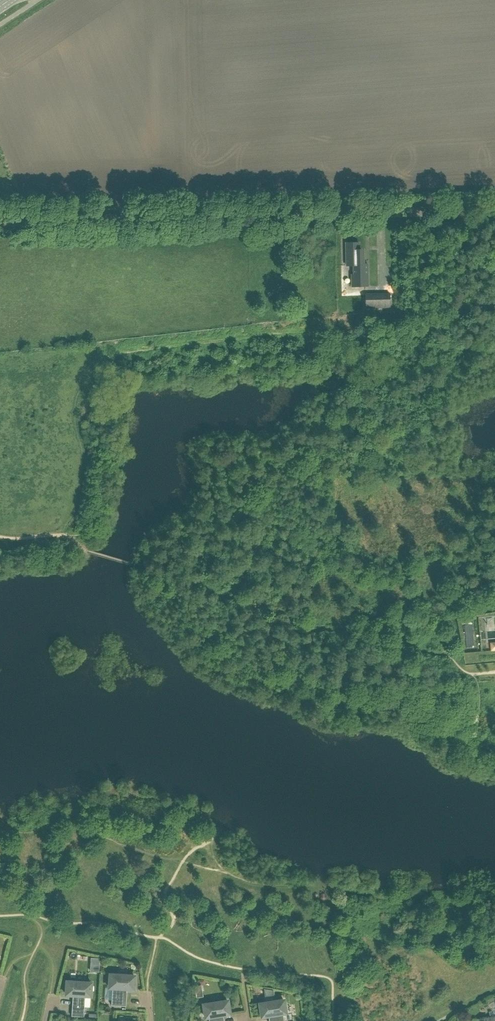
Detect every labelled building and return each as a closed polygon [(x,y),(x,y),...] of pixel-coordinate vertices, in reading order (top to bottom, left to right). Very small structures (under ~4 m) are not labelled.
[(352,287),(368,286),(368,265),(362,265),(362,250),(359,250),(359,243),(346,244),(346,266),(353,266),(354,275),(352,275),(352,287)] [(374,308),(373,294),(365,294),(365,308),(374,308)] [(110,974),(109,988),(112,988),(111,1005),(126,1006),(127,989),(134,990),(135,976),(110,974)] [(90,997),(91,983),(66,981),(66,995),(72,995),(71,1016),(84,1017),(85,996),(90,997)] [(283,1014),(286,1013),(284,1000),(259,1004),(261,1017),(268,1016),(269,1020),(284,1020),(283,1014)] [(223,1015),(230,1014),(228,1001),(203,1004),(205,1018),(208,1017),(209,1020),(224,1020),(223,1015)]
